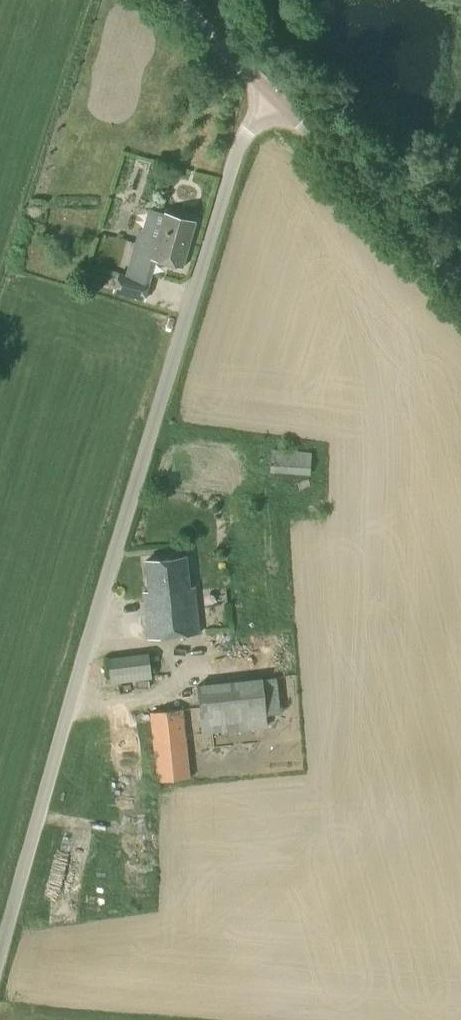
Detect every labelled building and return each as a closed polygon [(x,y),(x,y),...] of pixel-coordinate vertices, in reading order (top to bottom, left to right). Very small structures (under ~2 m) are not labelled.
[(183,270),(197,222),(164,213),(158,235),(138,230),(126,274),(118,273),(112,292),(145,301),(156,262),(183,270)] [(310,475),(312,453),(272,450),(270,472),(310,475)] [(190,588),(187,557),(146,562),(149,593),(144,593),(148,639),(200,633),(195,588),(190,588)] [(111,683),(150,678),(147,654),(108,659),(111,683)] [(202,734),(267,727),(266,715),(280,714),(276,677),(197,685),(202,734)] [(158,781),(189,778),(182,710),(151,714),(158,781)] [(139,746),(124,746),(125,777),(140,776),(139,746)]
